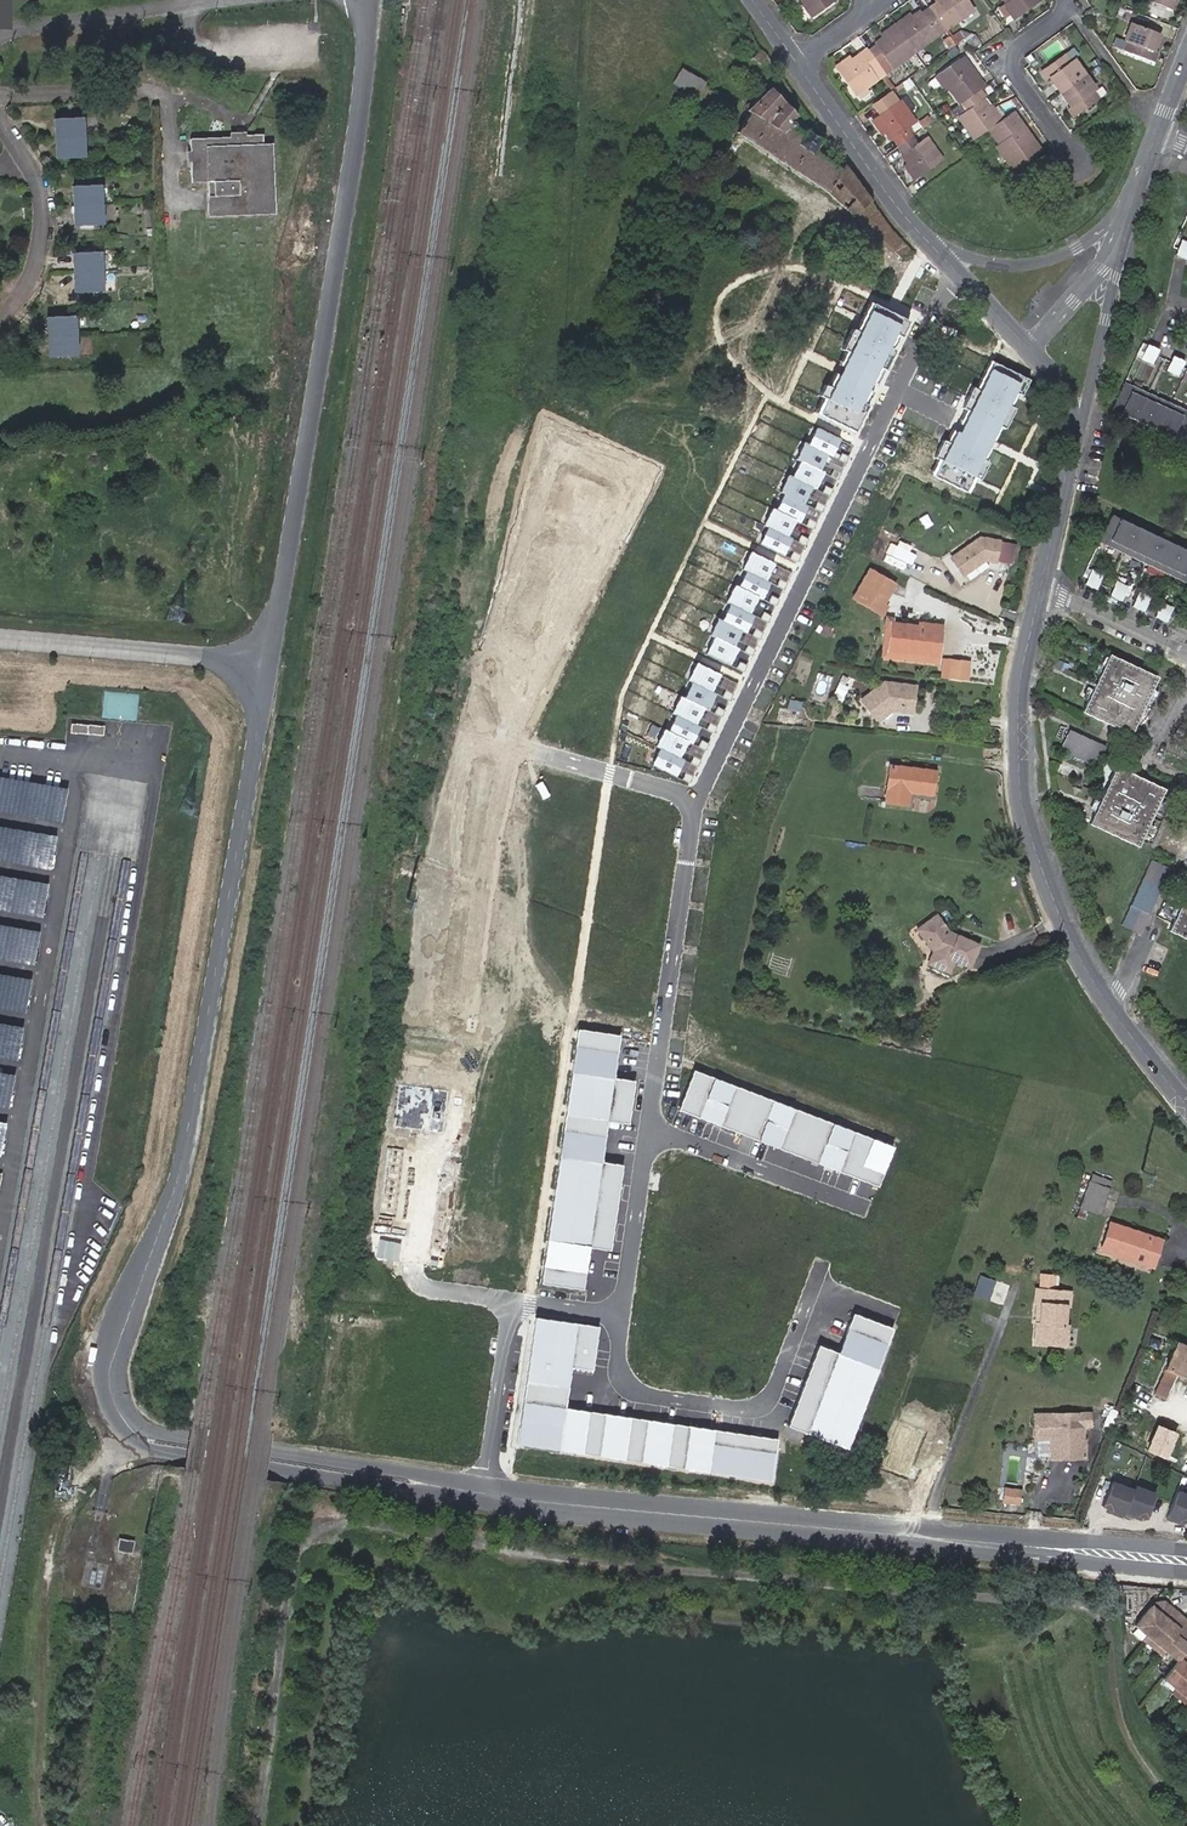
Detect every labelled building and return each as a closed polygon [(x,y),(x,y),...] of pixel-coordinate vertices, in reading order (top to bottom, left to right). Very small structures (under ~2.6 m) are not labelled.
[(812,19),(837,2),(836,0),(800,0),(812,19)] [(944,34),(976,11),(968,0),(936,0),(932,2),(934,6),(927,10),(939,26),(944,34)] [(1003,2),(1010,13),(1014,18),(1038,0),(1005,0),(1003,2)] [(1010,13),(1003,2),(994,8),(1002,19),(1010,13)] [(913,56),(937,39),(944,34),(939,26),(927,10),(921,14),(919,12),(913,17),(895,29),(913,56)] [(895,29),(913,17),(911,14),(893,27),(895,29)] [(1151,55),(1158,36),(1128,26),(1122,43),(1124,44),(1121,54),(1151,66),(1155,56),(1151,55)] [(895,29),(893,27),(880,36),(882,39),(895,29)] [(891,71),(913,56),(895,29),(882,39),(872,46),(874,49),(866,53),(878,70),(885,64),(891,71)] [(959,32),(958,33),(971,51),(979,44),(973,37),(959,32)] [(948,39),(953,47),(963,40),(958,33),(948,39)] [(948,39),(947,38),(941,43),(947,51),(953,47),(948,39)] [(837,70),(856,96),(877,80),(872,73),(878,70),(866,53),(860,58),(858,55),(852,60),(837,70)] [(837,70),(852,60),(850,57),(835,68),(837,70)] [(1049,76),(1059,92),(1080,75),(1071,62),(1067,64),(1062,57),(1041,72),(1046,78),(1049,76)] [(974,73),(965,60),(962,62),(971,75),(974,73)] [(961,104),(974,94),(984,87),(974,73),(971,75),(962,62),(940,78),(949,91),(960,105),(961,104)] [(683,68),(676,80),(701,94),(710,82),(683,68)] [(1080,75),(1059,92),(1070,107),(1067,109),(1073,116),(1093,101),(1088,94),(1091,92),(1080,75)] [(949,91),(940,78),(938,81),(946,93),(949,91)] [(852,163),(849,168),(823,151),(820,154),(805,144),(808,134),(801,130),(799,133),(794,130),(806,116),(777,87),(753,110),(757,113),(745,131),(836,191),(904,260),(914,247),(852,163)] [(964,149),(990,131),(999,124),(982,102),(980,103),(974,94),(961,104),(967,112),(959,118),(969,134),(959,141),(964,149)] [(906,96),(876,118),(886,133),(891,141),(893,140),(898,147),(913,136),(909,131),(918,125),(909,113),(915,109),(906,96)] [(967,112),(961,104),(953,109),(959,118),(967,112)] [(994,105),(988,110),(999,124),(1005,120),(994,105)] [(997,146),(1014,171),(1037,156),(1039,154),(1034,147),(1024,133),(1027,131),(1015,113),(1005,120),(999,124),(990,131),(999,144),(997,146)] [(928,117),(919,123),(923,129),(932,122),(928,117)] [(886,133),(876,118),(871,122),(881,136),(886,133)] [(81,123),(53,125),(55,162),(82,161),(81,123)] [(1024,133),(1034,147),(1037,145),(1027,131),(1024,133)] [(268,209),(266,132),(188,134),(190,180),(202,180),(203,211),(268,209)] [(913,136),(898,147),(904,155),(902,156),(908,164),(918,179),(943,163),(927,140),(919,146),(913,136)] [(918,179),(908,164),(904,167),(914,182),(918,179)] [(103,219),(103,187),(74,188),(75,206),(103,219)] [(103,226),(103,219),(75,206),(76,227),(103,226)] [(1175,252),(1173,258),(1186,264),(1186,246),(1179,242),(1175,252)] [(101,257),(74,258),(75,296),(102,294),(101,257)] [(896,324),(868,310),(825,398),(853,411),(896,324)] [(77,321),(48,322),(50,360),(77,358),(77,321)] [(1160,354),(1147,348),(1143,355),(1140,363),(1154,369),(1160,354)] [(1184,365),(1171,359),(1164,374),(1178,380),(1184,365)] [(1031,380),(1028,376),(995,361),(981,389),(973,385),(963,406),(968,409),(960,424),(994,439),(1001,425),(1007,428),(1018,407),(1014,405),(1020,393),(1023,394),(1031,380)] [(1111,414),(1135,425),(1146,398),(1123,388),(1111,414)] [(1135,425),(1158,436),(1170,409),(1146,398),(1135,425)] [(1186,430),(1186,416),(1170,409),(1158,436),(1180,446),(1186,430)] [(985,458),(994,439),(960,424),(952,442),(944,438),(935,456),(942,460),(935,476),(968,492),(976,476),(983,479),(992,462),(985,458)] [(837,437),(814,426),(806,442),(824,451),(829,453),(837,437)] [(816,468),(824,451),(806,442),(802,440),(794,457),(798,459),(816,468)] [(848,456),(840,452),(837,458),(844,462),(848,456)] [(816,468),(798,459),(790,475),(810,485),(813,486),(820,470),(816,468)] [(840,472),(832,468),(829,475),(836,479),(840,472)] [(802,502),(810,485),(790,475),(786,473),(778,490),(781,492),(802,502)] [(832,489),(824,484),(821,491),(829,495),(832,489)] [(802,502),(781,492),(774,507),(794,518),(798,520),(806,504),(802,502)] [(824,505),(817,501),(813,507),(821,511),(824,505)] [(786,535),(794,518),(774,507),(770,506),(761,523),(765,525),(786,535)] [(1126,549),(1140,522),(1118,511),(1105,539),(1126,549)] [(816,522),(808,518),(805,524),(812,528),(816,522)] [(1151,561),(1164,533),(1140,522),(1126,549),(1151,561)] [(786,535),(765,525),(757,542),(780,553),(789,537),(786,535)] [(960,569),(981,554),(992,555),(996,535),(976,531),(947,552),(960,569)] [(1186,546),(1186,545),(1164,533),(1151,561),(1157,564),(1168,542),(1185,550),(1186,546)] [(808,538),(800,534),(797,541),(804,545),(808,538)] [(1180,561),(1185,550),(1168,542),(1157,564),(1168,569),(1174,572),(1180,561)] [(800,554),(792,550),(789,557),(796,561),(800,554)] [(1185,550),(1180,561),(1174,572),(1186,578),(1186,551),(1185,550)] [(771,564),(747,552),(739,568),(747,572),(743,571),(735,586),(731,585),(723,601),(727,603),(719,619),(715,618),(707,634),(711,636),(704,652),(727,664),(736,648),(731,645),(739,629),(743,631),(751,615),(747,612),(755,597),(759,598),(767,582),(763,580),(771,564)] [(876,569),(895,578),(900,567),(881,558),(876,569)] [(1097,565),(1093,575),(1089,582),(1102,588),(1110,571),(1097,565)] [(863,597),(876,569),(868,566),(856,594),(863,597)] [(876,569),(863,597),(882,606),(895,578),(876,569)] [(1121,576),(1112,594),(1126,600),(1135,582),(1121,576)] [(786,582),(779,578),(775,584),(783,589),(786,582)] [(1135,605),(1136,605),(1145,588),(1144,588),(1135,605)] [(1145,588),(1136,605),(1150,612),(1158,594),(1145,588)] [(778,599),(771,595),(767,601),(775,605),(778,599)] [(1159,616),(1172,622),(1174,617),(1179,604),(1167,598),(1159,616)] [(936,653),(939,626),(928,625),(926,645),(886,640),(889,614),(889,609),(883,609),(879,647),(936,653)] [(770,615),(762,611),(759,617),(767,621),(770,615)] [(917,617),(889,614),(886,640),(926,645),(928,625),(939,626),(940,617),(918,614),(917,617)] [(762,632),(755,628),(751,634),(759,638),(762,632)] [(754,648),(747,644),(743,651),(750,655),(754,648)] [(966,669),(968,650),(950,648),(947,666),(966,669)] [(1120,727),(1139,676),(1131,672),(1136,663),(1111,652),(1084,710),(1120,727)] [(1066,659),(1061,656),(1058,655),(1054,664),(1057,666),(1062,669),(1066,659)] [(746,664),(738,660),(735,667),(743,671),(746,664)] [(651,764),(673,775),(681,758),(677,756),(685,740),(689,742),(697,726),(693,723),(701,707),(705,709),(713,693),(709,691),(717,674),(695,664),(687,680),(691,682),(683,698),(679,696),(671,712),(675,715),(667,731),(663,729),(655,745),(659,747),(651,764)] [(1143,678),(1139,676),(1120,727),(1133,735),(1137,728),(1158,681),(1161,675),(1147,669),(1143,678)] [(877,708),(880,708),(892,699),(912,701),(915,677),(885,674),(864,690),(877,708)] [(732,693),(724,689),(720,695),(728,700),(732,693)] [(104,691),(102,715),(136,718),(138,694),(104,691)] [(724,709),(716,705),(713,712),(720,716),(724,709)] [(716,726),(708,721),(704,728),(712,732),(716,726)] [(106,725),(73,722),(72,732),(105,735),(106,725)] [(1066,750),(1065,752),(1099,767),(1107,747),(1070,729),(1062,749),(1066,750)] [(708,743),(700,739),(696,745),(704,749),(708,743)] [(700,759),(692,755),(688,761),(696,766),(700,759)] [(932,769),(883,763),(877,802),(903,806),(905,794),(928,796),(932,769)] [(1119,767),(1090,823),(1140,846),(1143,841),(1168,791),(1149,782),(1144,792),(1134,787),(1139,777),(1119,767)] [(692,776),(684,771),(680,778),(688,782),(692,776)] [(1153,859),(1123,922),(1135,928),(1143,931),(1171,868),(1153,859)] [(964,928),(945,916),(943,920),(936,916),(936,912),(926,894),(909,902),(918,917),(913,920),(918,929),(911,941),(931,952),(938,941),(952,949),(964,928)] [(1172,926),(1171,928),(1169,933),(1186,941),(1186,894),(1172,926)] [(904,905),(913,920),(918,917),(909,902),(904,905)] [(621,1035),(579,1029),(543,1282),(586,1288),(592,1246),(613,1249),(624,1163),(604,1161),(609,1120),(630,1123),(636,1080),(616,1077),(621,1035)] [(894,1144),(694,1068),(678,1108),(879,1185),(894,1144)] [(1104,1189),(1107,1180),(1086,1171),(1083,1181),(1104,1189)] [(1094,1216),(1104,1189),(1083,1181),(1070,1218),(1077,1220),(1081,1211),(1094,1216)] [(1093,1251),(1134,1265),(1144,1235),(1103,1222),(1093,1251)] [(1144,1235),(1134,1265),(1148,1270),(1158,1239),(1144,1235)] [(974,1294),(991,1299),(998,1279),(981,1274),(974,1294)] [(1069,1288),(1035,1286),(1034,1300),(1040,1301),(1039,1321),(1036,1321),(1035,1340),(1066,1342),(1067,1322),(1064,1322),(1065,1302),(1068,1303),(1069,1288)] [(895,1324),(854,1309),(839,1347),(819,1341),(789,1422),(850,1445),(895,1324)] [(602,1324),(539,1316),(521,1442),(774,1477),(780,1435),(570,1405),(575,1365),(596,1369),(602,1324)] [(1164,1330),(1154,1325),(1151,1333),(1161,1337),(1164,1330)] [(1161,1337),(1151,1333),(1144,1352),(1158,1357),(1165,1339),(1161,1337)] [(1176,1344),(1153,1392),(1165,1398),(1174,1376),(1186,1382),(1186,1350),(1176,1344)] [(1049,1439),(1057,1438),(1057,1453),(1062,1459),(1083,1459),(1083,1441),(1081,1440),(1081,1426),(1088,1426),(1089,1414),(1034,1414),(1034,1439),(1049,1439)] [(924,1431),(899,1423),(884,1467),(915,1478),(919,1469),(911,1466),(924,1431)] [(1173,1434),(1178,1435),(1181,1429),(1169,1424),(1166,1429),(1158,1425),(1146,1451),(1162,1458),(1173,1434)] [(1057,1438),(1049,1439),(1049,1459),(1057,1459),(1062,1459),(1057,1453),(1057,1438)] [(1161,1490),(1116,1479),(1109,1509),(1154,1520),(1161,1490)] [(1022,1504),(1024,1488),(1005,1486),(1004,1502),(1022,1504)] [(1186,1523),(1186,1490),(1177,1487),(1167,1515),(1186,1523)] [(135,1541),(117,1539),(115,1552),(133,1555),(135,1541)] [(1185,1655),(1186,1652),(1186,1626),(1185,1626),(1179,1621),(1180,1618),(1163,1605),(1153,1608),(1151,1610),(1149,1609),(1132,1629),(1143,1639),(1163,1655),(1176,1666),(1162,1683),(1172,1691),(1186,1704),(1186,1656),(1185,1655)] [(1163,1655),(1143,1639),(1140,1642),(1160,1659),(1163,1655)] [(1186,1707),(1186,1704),(1172,1691),(1168,1695),(1185,1709),(1186,1707)]
